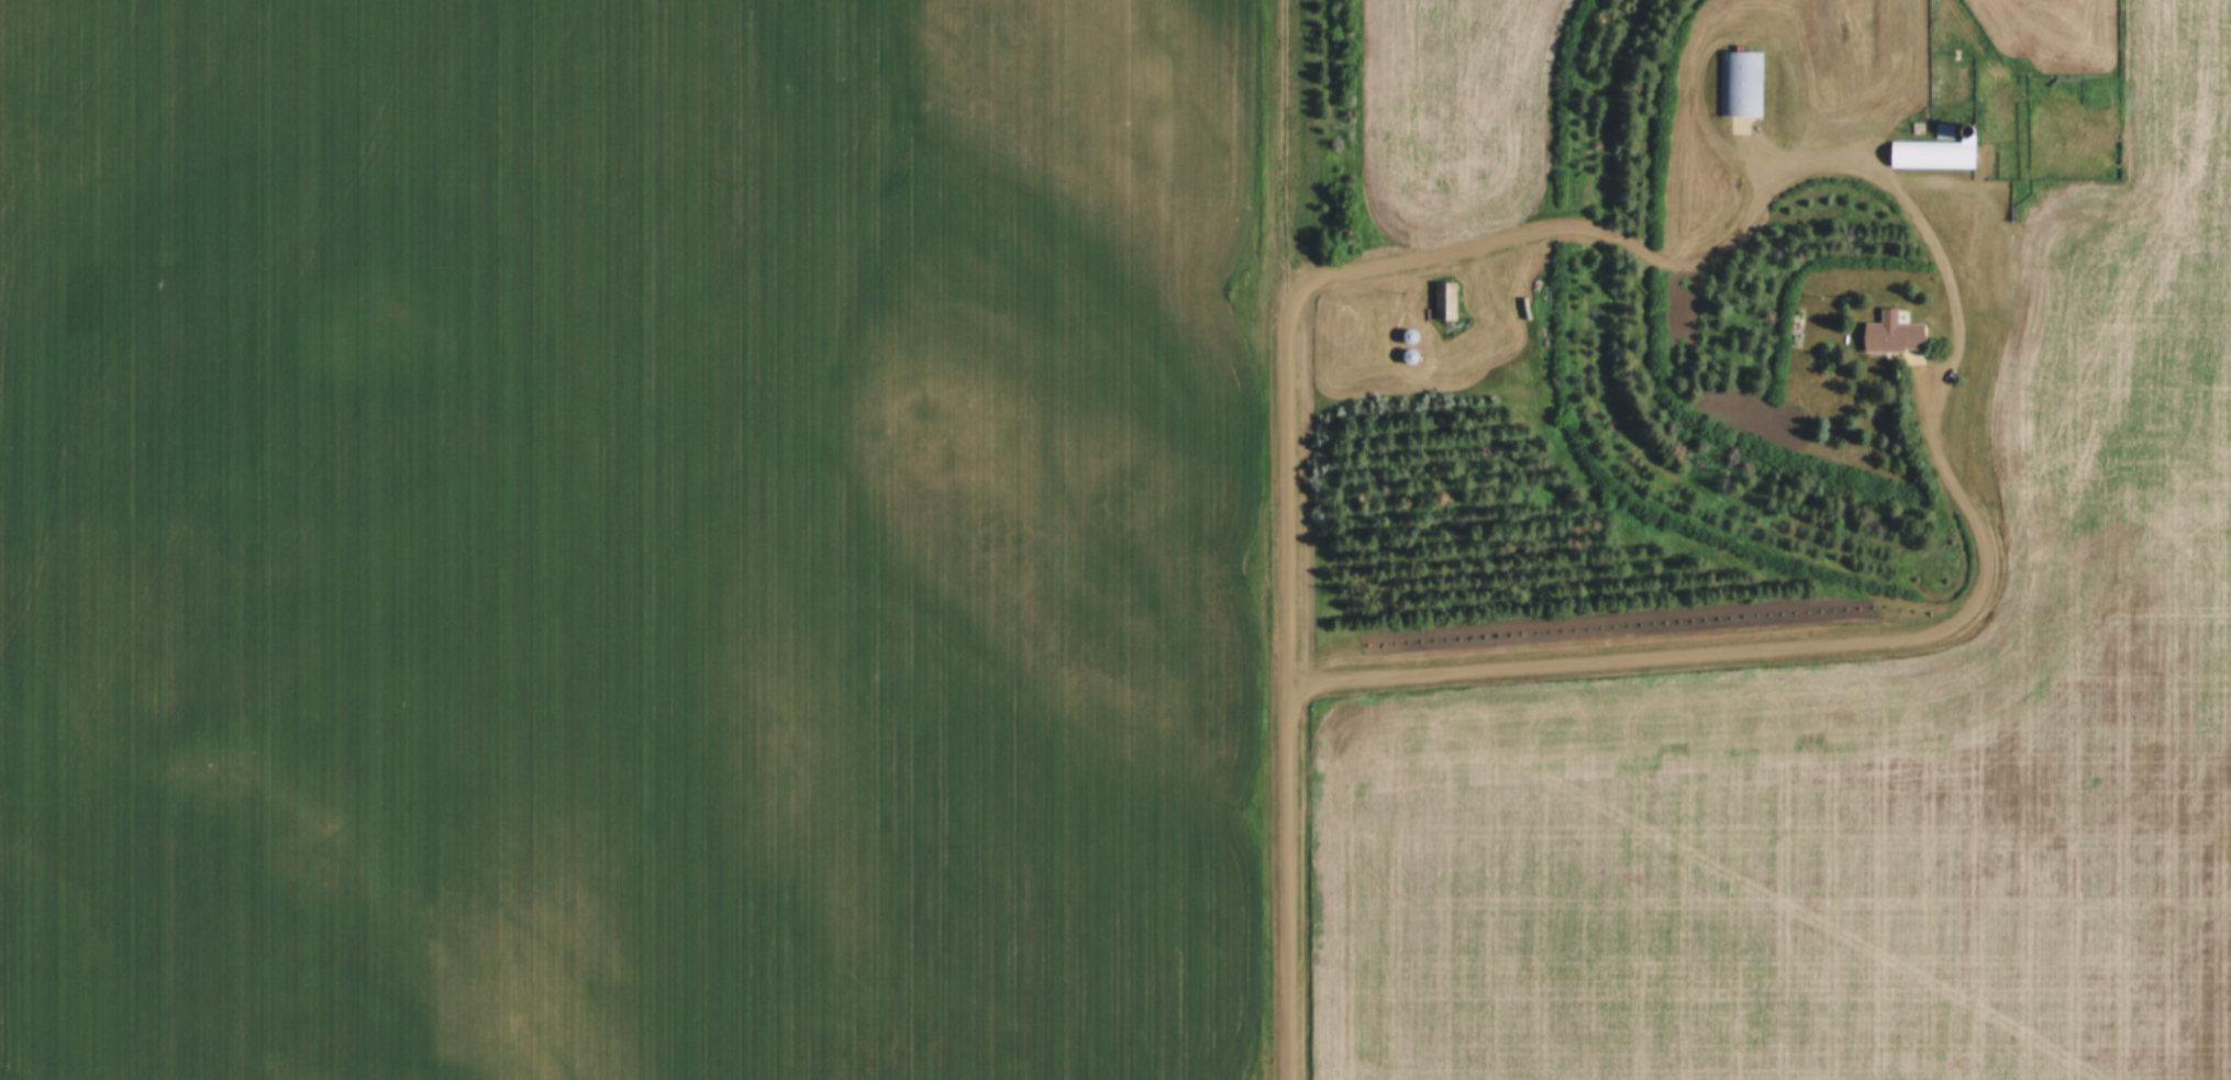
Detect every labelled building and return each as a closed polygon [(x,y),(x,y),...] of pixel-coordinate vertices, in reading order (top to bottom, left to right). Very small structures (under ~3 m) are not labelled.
[(1722,119),(1763,119),(1763,53),(1722,53),(1722,119)] [(1938,141),(1951,141),(1951,128),(1938,128),(1938,141)] [(1973,171),(1973,143),(1890,143),(1890,171),(1973,171)] [(1457,323),(1457,284),(1435,284),(1435,323),(1457,323)] [(1413,300),(1402,300),(1403,319),(1414,318),(1413,300)] [(1864,325),(1864,353),(1924,353),(1924,325),(1899,325),(1899,311),(1881,311),(1881,325),(1864,325)]
